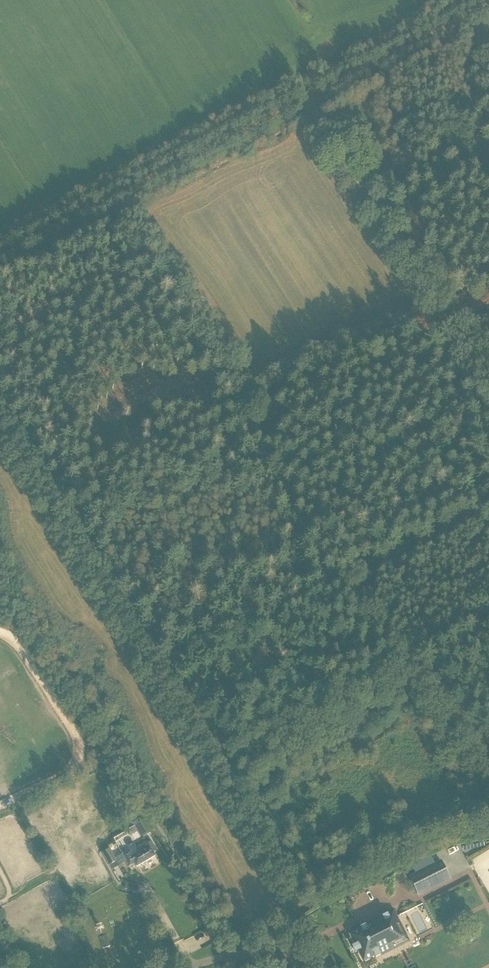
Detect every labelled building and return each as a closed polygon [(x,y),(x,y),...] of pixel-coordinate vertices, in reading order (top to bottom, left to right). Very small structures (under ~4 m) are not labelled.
[(150,833),(144,822),(138,826),(144,837),(150,833)] [(110,849),(103,853),(112,869),(119,865),(126,861),(130,866),(132,865),(131,864),(134,862),(137,867),(155,856),(152,851),(155,849),(151,842),(148,844),(146,841),(136,847),(133,841),(127,845),(130,851),(123,855),(123,854),(115,858),(110,849)] [(419,895),(450,879),(441,861),(410,877),(419,895)] [(408,941),(393,911),(361,928),(362,930),(351,936),(364,961),(375,956),(376,958),(408,941)] [(106,935),(99,938),(103,949),(105,949),(109,947),(110,947),(106,935)]
